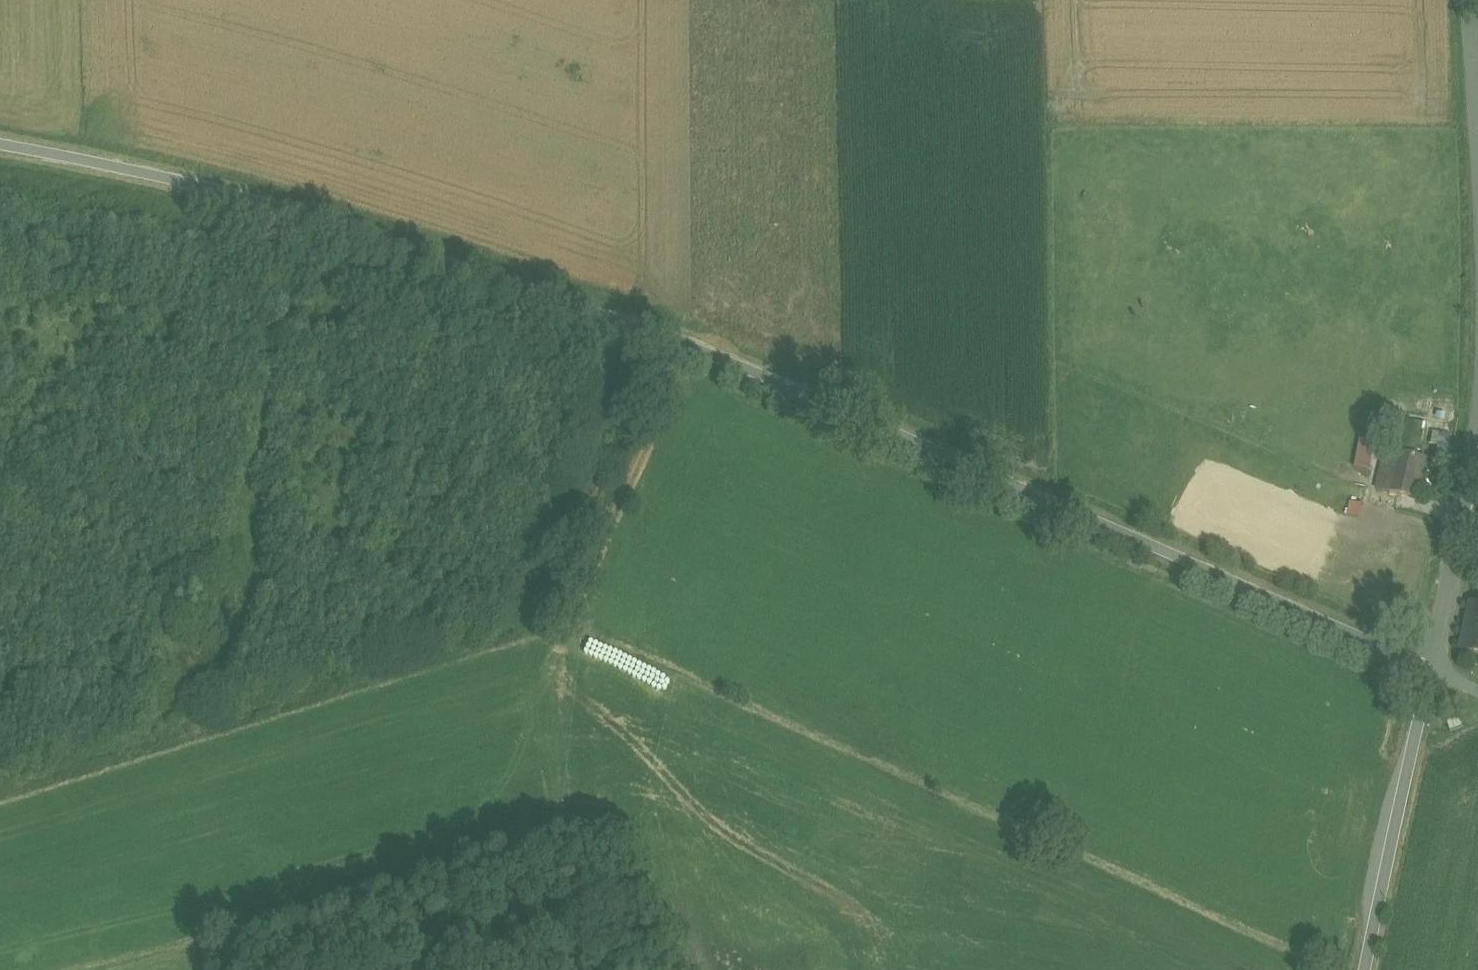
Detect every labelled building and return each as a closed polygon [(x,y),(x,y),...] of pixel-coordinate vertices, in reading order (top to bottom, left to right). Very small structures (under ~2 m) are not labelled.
[(1365,436),(1360,467),(1376,470),(1381,439),(1365,436)] [(1426,457),(1386,449),(1378,489),(1417,498),(1426,457)] [(1474,603),(1463,650),(1477,654),(1477,604),(1474,603)]
